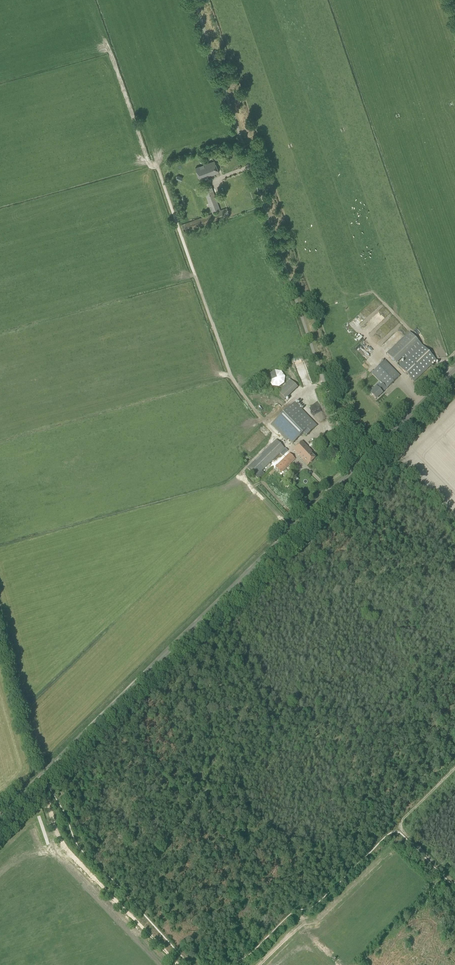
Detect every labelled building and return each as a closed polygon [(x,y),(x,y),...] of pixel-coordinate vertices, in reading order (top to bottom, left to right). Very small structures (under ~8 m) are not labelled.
[(195,168),(200,179),(214,174),(219,172),(214,160),(210,162),(195,168)] [(210,184),(203,187),(212,213),(220,210),(210,184)] [(184,232),(230,215),(227,208),(181,225),(184,232)] [(419,342),(409,332),(386,354),(396,364),(419,342)] [(401,362),(397,365),(414,382),(436,360),(422,345),(402,364),(401,362)] [(385,360),(372,373),(380,382),(385,387),(387,389),(400,376),(385,360)] [(284,384),(285,377),(281,372),(275,371),(269,375),(268,381),(272,387),(278,388),(284,384)] [(284,400),(297,386),(289,379),(276,392),(284,400)] [(372,388),(369,392),(376,399),(382,393),(381,392),(385,387),(380,382),(375,386),(376,387),(373,389),(372,388)] [(288,439),(289,440),(293,444),(303,433),(306,436),(317,426),(294,402),(271,425),(286,441),(288,439)] [(276,440),(247,468),(256,477),(258,480),(264,474),(262,471),(285,449),(276,440)] [(312,452),(302,441),(293,450),(303,460),(304,459),(309,464),(315,458),(311,453),(312,452)] [(275,467),(281,473),(295,459),(289,453),(275,467)]
